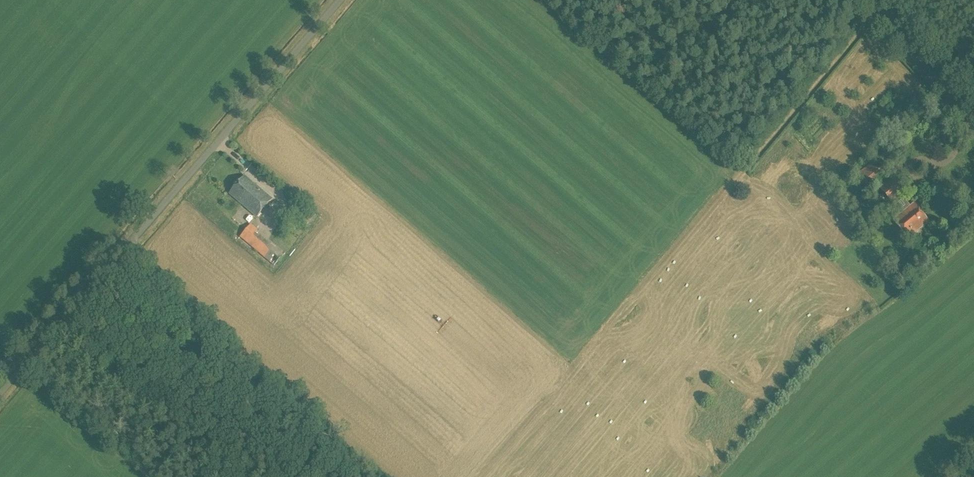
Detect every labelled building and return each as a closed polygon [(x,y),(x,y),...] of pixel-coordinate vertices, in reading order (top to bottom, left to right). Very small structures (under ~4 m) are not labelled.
[(890,172),(880,159),(877,162),(875,160),(856,175),(858,177),(857,179),(866,191),(890,172)] [(257,217),(271,199),(244,177),(230,195),(257,217)] [(900,196),(906,192),(894,178),(880,189),(892,203),(894,202),(900,196)] [(914,203),(909,207),(900,196),(894,202),(902,213),(895,219),(909,237),(929,222),(914,203)] [(301,224),(308,216),(297,206),(290,214),(301,224)] [(274,266),(283,255),(256,232),(258,230),(251,224),(240,237),(274,266)]
